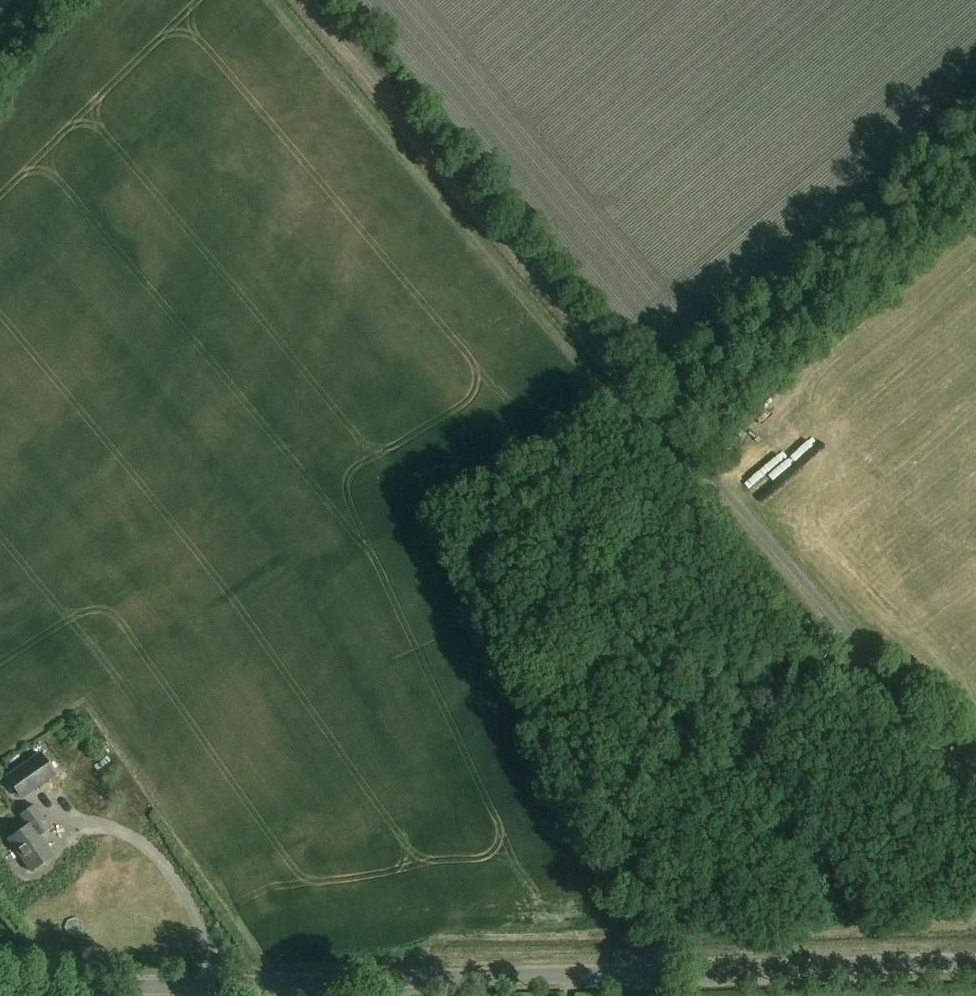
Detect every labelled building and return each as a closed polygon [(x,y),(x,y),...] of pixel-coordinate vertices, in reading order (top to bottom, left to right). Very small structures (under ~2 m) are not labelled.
[(763,486),(818,439),(805,424),(750,471),(763,486)] [(40,752),(5,777),(22,800),(57,775),(40,752)] [(50,830),(34,808),(22,817),(30,828),(10,843),(31,873),(54,856),(40,837),(50,830)]
